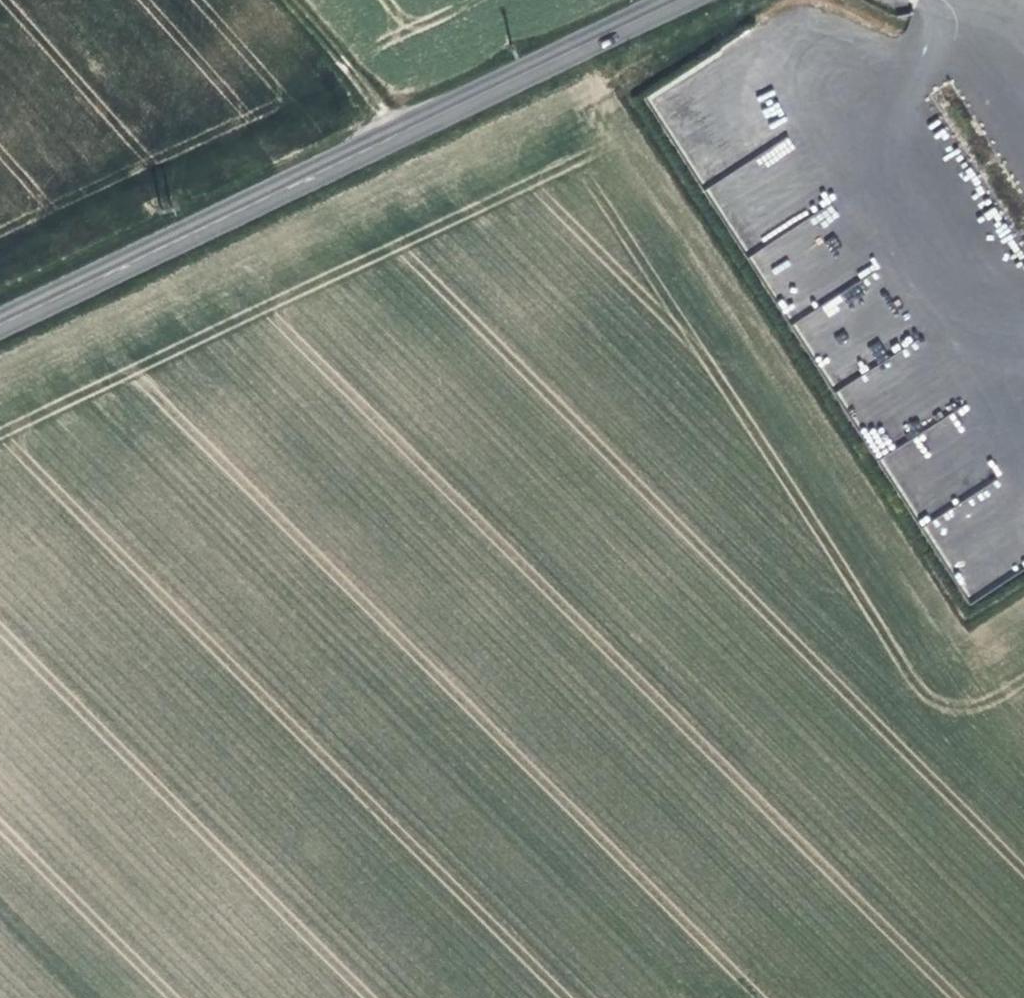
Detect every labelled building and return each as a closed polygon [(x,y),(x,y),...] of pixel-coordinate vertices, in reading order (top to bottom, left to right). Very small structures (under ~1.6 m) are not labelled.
[(893,480),(928,461),(916,437),(881,457),(893,480)]
